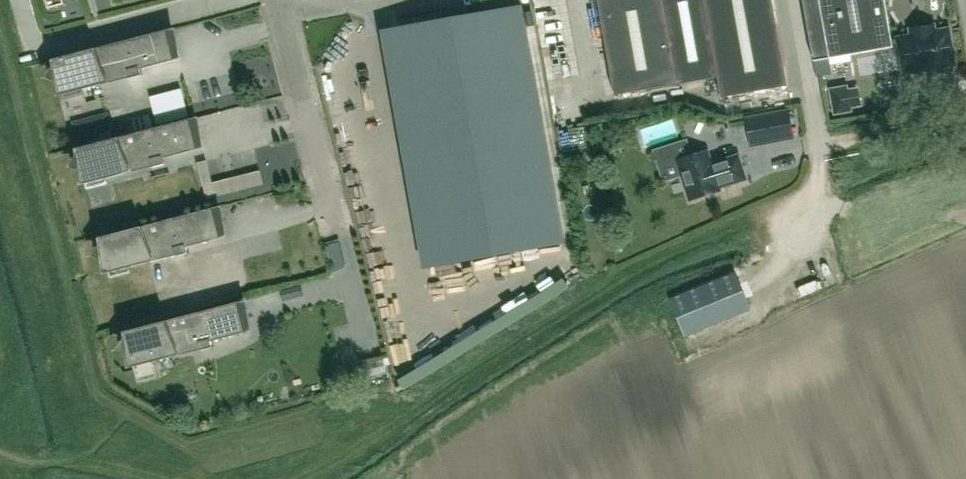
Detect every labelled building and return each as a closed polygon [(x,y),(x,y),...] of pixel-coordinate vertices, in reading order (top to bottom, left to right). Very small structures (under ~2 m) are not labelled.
[(613,96),(676,85),(661,0),(596,0),(613,96)] [(676,85),(716,78),(702,0),(661,0),(676,85)] [(786,86),(771,0),(702,0),(716,78),(719,98),(786,86)] [(848,55),(891,48),(883,0),(817,0),(828,59),(828,64),(849,60),(848,55)] [(562,244),(520,6),(419,24),(461,262),(562,244)] [(909,30),(910,36),(896,38),(902,74),(916,71),(918,83),(942,79),(940,67),(953,65),(947,29),(933,31),(932,26),(909,30)] [(82,90),(127,78),(128,79),(140,76),(138,69),(139,69),(178,59),(170,30),(52,61),(54,69),(58,84),(63,100),(83,95),(82,90)] [(847,111),(846,107),(857,105),(854,88),(844,90),(843,86),(826,89),(830,114),(847,111)] [(157,128),(189,120),(181,90),(149,98),(157,128)] [(792,138),(787,110),(743,118),(748,146),(792,138)] [(105,179),(151,167),(151,168),(163,165),(161,159),(162,158),(201,148),(193,119),(76,150),(86,189),(106,184),(105,179)] [(738,153),(709,162),(705,151),(676,160),(689,200),(720,190),(720,189),(746,180),(738,153)] [(192,154),(196,175),(205,173),(201,152),(192,154)] [(652,161),(658,183),(677,178),(671,156),(652,161)] [(208,170),(211,190),(258,184),(255,163),(208,170)] [(128,268),(174,256),(174,257),(186,254),(185,248),(185,247),(224,237),(217,208),(98,239),(100,247),(101,247),(105,262),(109,278),(130,273),(128,268)] [(391,254),(419,247),(412,217),(383,224),(391,254)] [(414,250),(419,271),(441,265),(436,244),(414,250)] [(249,254),(234,257),(236,269),(251,266),(249,254)] [(734,272),(668,300),(683,337),(749,309),(734,272)] [(469,296),(458,301),(463,313),(452,317),(461,340),(504,322),(499,310),(478,319),(469,296)] [(153,362),(199,350),(199,351),(211,348),(209,342),(210,341),(249,331),(241,302),(123,333),(125,341),(129,356),(137,383),(157,378),(153,362)] [(426,337),(416,342),(423,357),(433,353),(426,337)]
